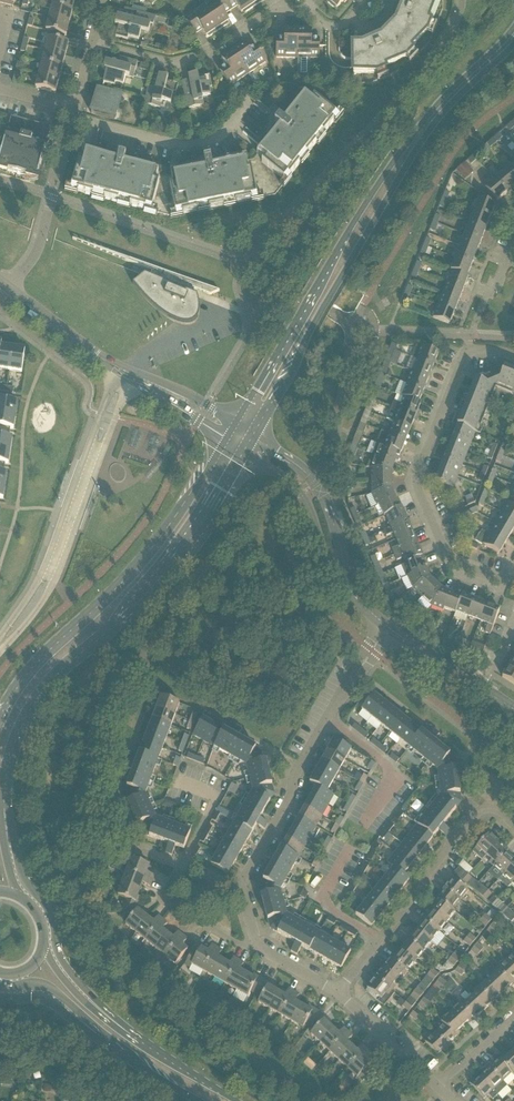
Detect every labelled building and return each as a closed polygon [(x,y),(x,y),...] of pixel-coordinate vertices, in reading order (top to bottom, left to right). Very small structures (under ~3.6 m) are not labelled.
[(52,6),(72,11),(73,9),(74,4),(75,2),(75,0),(54,0),(53,4),(52,6)] [(219,30),(226,26),(225,24),(228,22),(224,16),(231,12),(223,0),(213,0),(202,7),(218,31),(219,30)] [(248,0),(223,0),(231,12),(237,7),(241,13),(245,11),(246,12),(252,8),(253,7),(248,0)] [(329,1),(328,3),(333,8),(335,6),(337,9),(343,2),(344,4),(347,0),(327,0),(329,1)] [(353,45),(353,74),(376,74),(385,70),(384,67),(406,57),(412,50),(410,48),(427,31),(430,22),(427,21),(435,0),(404,0),(404,2),(400,11),(395,9),(395,16),(398,17),(396,22),(390,28),(384,34),(381,37),(379,38),(372,41),(370,36),(368,38),(365,41),(366,43),(362,45),(353,45)] [(52,6),(49,18),(69,23),(71,16),(71,14),(72,11),(52,6)] [(218,31),(202,7),(185,19),(195,35),(202,31),(206,37),(210,34),(211,36),(217,31),(217,32),(218,31)] [(181,19),(185,16),(182,10),(177,13),(181,19)] [(165,24),(166,20),(155,17),(137,12),(135,21),(117,16),(115,25),(118,26),(115,37),(127,40),(128,37),(139,40),(141,31),(148,33),(150,25),(153,26),(154,22),(165,24)] [(49,18),(46,31),(51,32),(64,36),(66,36),(66,33),(67,30),(69,23),(49,18)] [(298,58),(298,30),(289,30),(289,31),(285,31),(284,39),(276,38),(276,42),(276,58),(298,58)] [(307,30),(298,30),(298,58),(297,84),(303,84),(303,75),(307,75),(307,58),(319,59),(319,39),(311,39),(311,32),(307,32),(307,30)] [(63,42),(64,36),(51,32),(49,39),(63,42)] [(65,56),(68,44),(67,44),(67,43),(63,42),(49,39),(48,38),(45,51),(65,56)] [(248,51),(244,45),(240,47),(239,46),(232,50),(231,51),(248,74),(265,62),(257,50),(254,46),(248,51)] [(45,51),(42,63),(62,68),(63,66),(63,63),(65,56),(45,51)] [(230,86),(248,74),(231,51),(224,56),(225,57),(222,60),(226,66),(219,70),(230,86)] [(133,78),(137,63),(120,58),(118,65),(105,62),(103,70),(106,71),(103,83),(115,86),(115,83),(123,85),(125,76),(133,78)] [(42,63),(39,75),(59,81),(60,74),(61,71),(62,68),(42,63)] [(141,64),(139,69),(150,72),(152,66),(141,64)] [(38,77),(35,88),(36,88),(51,92),(55,93),(56,91),(59,81),(39,75),(38,77)] [(198,78),(197,75),(189,76),(191,90),(184,91),(188,109),(203,106),(202,98),(211,96),(209,88),(212,88),(210,76),(198,78)] [(175,96),(178,85),(167,82),(168,78),(159,76),(156,89),(149,87),(144,105),(160,109),(162,101),(170,103),(173,95),(175,96)] [(114,120),(121,94),(98,87),(91,114),(114,120)] [(66,185),(64,191),(144,212),(156,215),(171,218),(183,216),(251,202),(277,197),(292,178),(344,114),(339,109),(335,114),(314,97),(312,99),(305,94),(286,117),(289,119),(286,123),(279,118),(274,124),(278,127),(253,159),(218,166),(219,169),(213,171),(211,162),(204,163),(205,168),(173,175),(130,164),(129,167),(124,166),(126,157),(119,155),(118,161),(80,151),(71,186),(66,185)] [(238,94),(234,97),(237,103),(242,100),(238,94)] [(136,97),(134,104),(142,106),(144,99),(136,97)] [(47,142),(51,127),(11,117),(7,131),(11,132),(9,138),(26,142),(41,146),(45,141),(47,142)] [(513,127),(513,124),(512,122),(506,128),(509,131),(513,127)] [(496,143),(502,137),(499,134),(493,139),(496,143)] [(26,142),(9,138),(6,137),(0,158),(0,170),(1,171),(0,174),(0,175),(16,179),(26,142)] [(493,139),(487,144),(490,148),(496,143),(493,139)] [(37,180),(45,147),(41,146),(26,142),(16,179),(31,183),(32,183),(31,182),(32,178),(37,180)] [(177,168),(181,152),(174,150),(170,166),(177,168)] [(477,159),(483,154),(480,150),(473,156),(477,159)] [(471,164),(477,159),(473,156),(467,161),(471,164)] [(465,163),(456,171),(461,177),(470,169),(465,163)] [(513,164),(504,172),(513,183),(513,164)] [(513,187),(513,183),(504,172),(495,180),(506,193),(513,187)] [(496,202),(506,193),(495,180),(485,189),(496,202)] [(490,218),(495,206),(484,202),(479,199),(474,211),(490,218)] [(485,230),(490,218),(474,211),(469,223),(485,230)] [(481,241),(485,230),(469,223),(465,235),(481,241)] [(476,253),(481,241),(465,235),(460,247),(476,253)] [(471,265),(476,253),(460,247),(455,258),(471,265)] [(467,277),(467,276),(471,265),(455,258),(450,271),(451,271),(452,271),(467,277)] [(452,271),(451,271),(447,282),(463,289),(468,276),(467,276),(467,277),(452,271)] [(459,301),(463,289),(447,282),(442,294),(459,301)] [(454,313),(459,301),(442,294),(438,306),(454,313)] [(449,325),(454,313),(438,306),(433,318),(449,325)] [(9,370),(13,348),(5,347),(2,347),(1,347),(1,346),(0,351),(0,369),(9,370)] [(433,366),(438,353),(418,346),(416,346),(411,358),(417,360),(433,366)] [(13,348),(9,370),(22,372),(23,361),(24,355),(25,350),(17,349),(16,349),(14,348),(13,348)] [(390,363),(394,352),(389,350),(385,361),(390,363)] [(428,379),(433,366),(417,360),(411,358),(411,357),(405,370),(412,372),(428,379)] [(493,375),(496,382),(498,383),(504,368),(501,367),(495,369),(493,375)] [(513,392),(513,372),(504,368),(498,383),(497,385),(513,392)] [(423,391),(428,379),(412,372),(407,385),(423,391)] [(488,377),(482,375),(476,377),(475,380),(490,386),(491,384),(488,377)] [(492,387),(491,384),(490,386),(475,380),(466,403),(483,410),(492,387)] [(418,403),(423,391),(407,385),(402,397),(418,403)] [(15,416),(17,403),(13,402),(13,401),(14,399),(14,398),(14,397),(0,395),(0,413),(15,416)] [(394,401),(391,407),(415,417),(418,418),(420,412),(417,411),(420,404),(418,403),(402,397),(404,398),(401,404),(394,401)] [(474,433),(483,410),(466,403),(457,426),(474,433)] [(389,413),(386,419),(394,422),(410,429),(415,417),(391,407),(389,413)] [(9,433),(9,431),(9,429),(9,428),(13,429),(15,416),(0,413),(0,431),(9,433)] [(405,441),(410,429),(394,422),(389,435),(405,441)] [(359,427),(357,430),(364,433),(367,426),(365,425),(360,423),(359,427)] [(453,437),(471,444),(475,433),(474,433),(457,426),(453,437)] [(355,437),(361,439),(364,433),(357,430),(355,437)] [(10,451),(12,438),(8,437),(8,436),(8,434),(9,433),(0,431),(0,449),(10,451)] [(383,447),(401,454),(405,441),(389,435),(381,431),(376,444),(383,446),(383,447)] [(466,455),(471,444),(453,437),(448,448),(466,455)] [(353,440),(351,447),(357,449),(360,443),(353,440)] [(397,463),(401,454),(383,447),(383,446),(376,444),(372,455),(376,457),(394,464),(395,462),(397,463)] [(351,447),(348,453),(355,456),(357,449),(351,447)] [(462,467),(466,455),(448,448),(444,460),(462,467)] [(3,468),(4,467),(4,464),(4,463),(8,464),(10,451),(0,449),(0,467),(3,468)] [(391,472),(394,464),(376,457),(372,455),(367,468),(371,469),(391,472)] [(457,478),(462,467),(444,460),(439,471),(457,478)] [(485,475),(488,468),(481,465),(478,472),(480,473),(485,475)] [(371,481),(391,481),(391,472),(371,469),(371,481)] [(457,478),(439,471),(435,482),(453,489),(457,478)] [(371,494),(391,490),(391,481),(371,481),(371,494)] [(371,494),(365,496),(371,509),(377,506),(395,498),(391,490),(371,494)] [(484,503),(489,492),(484,490),(480,501),(484,503)] [(473,499),(471,494),(464,497),(466,502),(467,506),(475,503),(473,499)] [(396,501),(395,498),(377,506),(379,505),(384,516),(401,508),(397,500),(396,501)] [(507,502),(501,513),(513,521),(513,506),(507,502)] [(406,521),(401,508),(384,516),(386,516),(391,528),(406,521)] [(513,528),(513,521),(501,513),(495,523),(511,533),(513,528)] [(396,540),(412,533),(406,521),(391,528),(384,531),(386,537),(393,533),(396,540)] [(505,544),(511,533),(495,523),(488,534),(505,544)] [(394,555),(417,545),(412,533),(396,540),(399,546),(391,549),(394,555)] [(499,554),(505,544),(488,534),(482,544),(499,554)] [(405,565),(422,557),(417,545),(394,555),(396,561),(404,558),(406,564),(405,565)] [(405,565),(401,567),(406,577),(407,577),(408,577),(425,569),(425,567),(426,566),(422,557),(405,565)] [(413,589),(429,577),(425,569),(408,577),(413,589)] [(422,598),(435,583),(429,577),(413,589),(422,598)] [(386,594),(390,592),(395,590),(392,583),(387,585),(383,587),(386,594)] [(431,606),(442,590),(435,583),(422,598),(431,606)] [(443,611),(450,593),(442,590),(431,606),(443,611)] [(462,596),(453,592),(452,594),(450,593),(443,611),(444,609),(455,613),(462,596)] [(468,617),(474,601),(462,596),(455,613),(456,612),(468,617)] [(480,621),(487,605),(474,601),(468,617),(480,621)] [(490,635),(493,626),(499,610),(487,605),(480,621),(487,624),(485,631),(486,633),(490,635)] [(405,615),(408,611),(403,606),(399,609),(405,615)] [(410,620),(413,616),(408,611),(405,615),(410,620)] [(434,634),(435,630),(425,626),(423,630),(427,632),(434,634)] [(482,653),(484,648),(485,647),(472,642),(470,648),(482,653)] [(509,666),(502,677),(513,685),(513,670),(509,666)] [(371,718),(384,702),(374,694),(361,710),(371,718)] [(175,715),(179,704),(161,697),(156,708),(175,715)] [(380,725),(393,710),(384,702),(371,718),(380,725)] [(171,726),(175,715),(156,708),(152,719),(171,726)] [(390,733),(402,717),(393,710),(380,725),(390,733)] [(399,740),(412,725),(402,717),(390,733),(399,740)] [(203,742),(213,725),(202,718),(197,728),(193,736),(203,742)] [(166,738),(171,726),(152,719),(148,731),(166,738)] [(359,733),(362,730),(355,724),(352,728),(359,733)] [(214,748),(224,731),(213,725),(203,742),(214,748)] [(409,748),(421,732),(412,725),(399,740),(409,748)] [(224,731),(214,748),(235,760),(245,743),(240,740),(237,738),(239,735),(242,730),(236,726),(233,732),(231,735),(229,734),(224,731)] [(366,739),(369,735),(362,730),(359,733),(366,739)] [(435,739),(439,734),(434,730),(430,735),(428,738),(421,732),(409,748),(428,763),(440,748),(433,742),(435,739)] [(162,749),(166,738),(148,731),(144,742),(162,749)] [(377,748),(380,745),(373,739),(370,743),(377,748)] [(345,760),(351,750),(334,740),(328,751),(345,760)] [(158,760),(162,749),(144,742),(139,753),(158,760)] [(249,778),(268,773),(263,753),(245,743),(235,760),(246,766),(249,778)] [(384,754),(387,750),(380,745),(377,748),(384,754)] [(439,784),(459,781),(456,760),(440,748),(428,763),(438,771),(439,784)] [(339,771),(345,760),(328,751),(322,761),(339,771)] [(127,758),(125,764),(131,767),(134,768),(133,770),(131,776),(149,783),(158,760),(139,753),(137,761),(136,761),(133,760),(127,758)] [(396,763),(399,760),(392,754),(389,758),(396,763)] [(333,781),(339,771),(322,761),(316,772),(333,781)] [(371,771),(375,763),(371,761),(367,769),(371,771)] [(327,792),(333,781),(316,772),(309,782),(316,786),(327,792)] [(264,811),(274,793),(268,773),(249,778),(253,791),(247,802),(264,811)] [(363,785),(367,777),(363,775),(359,782),(363,785)] [(132,815),(150,806),(145,795),(149,783),(131,776),(124,795),(132,815)] [(448,818),(461,802),(459,781),(439,784),(440,796),(432,806),(448,818)] [(359,793),(362,786),(363,785),(359,782),(355,790),(359,793)] [(238,789),(231,786),(227,793),(235,796),(238,789)] [(328,806),(334,796),(327,792),(316,786),(311,796),(328,806)] [(351,805),(356,797),(352,795),(347,803),(351,805)] [(322,817),(328,806),(311,796),(305,807),(322,817)] [(247,802),(235,823),(252,832),(256,826),(256,825),(259,827),(264,830),(268,824),(262,821),(259,819),(261,816),(264,811),(247,802)] [(347,813),(351,805),(347,803),(343,811),(347,813)] [(160,841),(167,823),(156,818),(150,806),(132,815),(141,834),(160,841)] [(432,806),(417,825),(433,837),(438,831),(441,833),(446,837),(450,831),(445,827),(442,825),(445,823),(448,818),(432,806)] [(230,820),(233,815),(219,807),(216,812),(230,820)] [(316,827),(322,817),(305,807),(299,817),(316,827)] [(215,822),(220,814),(216,812),(212,820),(215,822)] [(398,821),(404,815),(400,812),(394,818),(398,821)] [(339,827),(344,819),(340,816),(335,824),(339,827)] [(310,838),(316,827),(299,817),(293,828),(310,838)] [(167,823),(160,841),(166,843),(169,844),(167,847),(165,853),(172,856),(174,850),(175,847),(176,847),(184,850),(191,831),(167,823)] [(246,843),(252,832),(235,823),(229,833),(246,843)] [(389,833),(394,826),(391,823),(385,830),(389,833)] [(335,834),(339,827),(335,824),(331,832),(335,834)] [(208,835),(212,828),(208,825),(204,833),(208,835)] [(425,847),(433,837),(417,825),(410,834),(425,847)] [(304,848),(310,838),(293,828),(287,838),(304,848)] [(383,840),(389,833),(385,830),(379,837),(383,840)] [(203,843),(208,835),(204,833),(200,841),(203,843)] [(240,853),(246,843),(229,833),(223,844),(240,853)] [(418,856),(425,847),(410,834),(402,844),(418,856)] [(486,856),(498,843),(489,834),(474,850),(472,852),(482,861),(486,856)] [(327,848),(332,840),(328,837),(323,845),(327,848)] [(298,859),(300,855),(304,848),(287,838),(281,849),(298,859)] [(493,867),(508,851),(498,843),(486,856),(491,860),(489,863),(493,867)] [(234,864),(240,853),(223,844),(217,854),(234,864)] [(375,855),(380,846),(376,844),(371,853),(375,855)] [(410,866),(418,856),(402,844),(395,853),(410,866)] [(323,855),(327,848),(323,845),(319,853),(323,855)] [(196,857),(200,849),(196,847),(192,855),(196,857)] [(268,851),(265,857),(270,861),(273,862),(272,865),(269,870),(286,880),(298,859),(281,849),(277,856),(274,854),(268,851)] [(488,872),(497,881),(498,879),(499,880),(513,863),(513,862),(509,858),(512,855),(508,851),(493,867),(489,871),(488,872)] [(403,875),(410,866),(395,853),(387,863),(393,868),(403,875)] [(228,875),(234,864),(217,854),(210,865),(228,875)] [(316,868),(320,860),(316,858),(312,866),(316,868)] [(152,881),(154,876),(147,873),(149,866),(131,860),(127,872),(152,881)] [(463,881),(468,875),(467,875),(473,869),(463,860),(452,872),(463,881)] [(499,880),(508,888),(512,884),(513,882),(513,863),(499,880)] [(363,875),(368,867),(364,864),(360,872),(363,875)] [(401,889),(409,880),(403,875),(393,868),(386,877),(401,889)] [(264,908),(283,903),(280,891),(283,885),(286,880),(269,870),(259,888),(264,908)] [(150,887),(152,881),(127,872),(122,884),(140,890),(142,884),(150,887)] [(359,882),(363,875),(360,872),(355,880),(359,882)] [(466,885),(472,879),(468,875),(463,881),(466,885)] [(394,899),(401,889),(386,877),(378,886),(394,899)] [(468,890),(454,879),(449,885),(447,883),(443,887),(460,901),(468,890)] [(121,911),(137,906),(140,898),(138,897),(140,890),(122,884),(118,896),(126,899),(121,911)] [(351,896),(356,887),(352,885),(348,893),(351,896)] [(386,908),(394,899),(378,886),(371,896),(386,908)] [(455,913),(455,912),(452,910),(460,901),(443,887),(440,892),(443,894),(438,899),(455,913)] [(482,897),(488,891),(484,888),(481,891),(479,894),(482,897)] [(305,900),(308,894),(303,891),(299,897),(305,900)] [(486,901),(492,895),(488,891),(482,897),(486,901)] [(379,918),(386,908),(371,896),(363,905),(379,918)] [(447,923),(455,913),(438,899),(435,903),(437,906),(433,911),(447,923)] [(501,914),(507,908),(503,905),(498,899),(492,905),(498,911),(501,914)] [(288,939),(298,921),(287,915),(283,903),(264,908),(270,929),(288,939)] [(371,927),(379,918),(363,905),(355,915),(371,927)] [(136,933),(148,918),(142,914),(144,912),(137,906),(121,911),(130,918),(125,925),(136,933)] [(501,914),(511,923),(513,919),(513,915),(507,908),(501,914)] [(447,923),(433,911),(428,917),(426,915),(422,919),(439,932),(447,923)] [(489,923),(492,920),(485,914),(482,918),(489,923)] [(146,941),(163,920),(158,916),(153,923),(148,918),(136,933),(146,941)] [(334,925),(336,922),(328,917),(326,921),(334,925)] [(486,927),(489,923),(482,918),(479,922),(486,927)] [(422,925),(417,931),(431,942),(437,947),(445,937),(439,932),(422,919),(419,923),(422,925)] [(155,949),(167,934),(162,930),(167,924),(163,920),(146,941),(155,949)] [(298,921),(288,939),(293,942),(295,943),(294,946),(291,951),(297,955),(300,950),(302,947),(309,951),(319,933),(298,921)] [(496,933),(499,929),(493,924),(490,927),(496,933)] [(347,933),(349,929),(341,925),(339,928),(347,933)] [(493,936),(496,933),(490,927),(487,931),(493,936)] [(355,937),(357,933),(349,929),(347,933),(355,937)] [(431,942),(417,931),(412,937),(410,935),(407,939),(423,952),(431,942)] [(165,957),(182,936),(178,932),(172,938),(167,934),(155,949),(165,957)] [(319,957),(329,939),(319,933),(309,951),(319,957)] [(473,943),(476,939),(469,934),(466,938),(473,943)] [(175,965),(187,950),(182,946),(187,939),(182,936),(165,957),(175,965)] [(470,947),(473,943),(466,938),(463,942),(470,947)] [(330,963),(340,945),(329,939),(319,957),(330,963)] [(415,962),(423,952),(407,939),(403,943),(406,945),(401,951),(415,962)] [(480,953),(483,949),(477,944),(474,947),(480,953)] [(187,960),(185,965),(190,968),(189,971),(200,977),(203,972),(216,948),(212,945),(211,945),(207,952),(202,949),(201,949),(200,950),(198,954),(193,951),(187,960)] [(341,969),(351,952),(340,945),(330,963),(341,969)] [(477,956),(480,953),(474,947),(471,951),(477,956)] [(214,978),(223,961),(218,958),(222,951),(216,948),(203,972),(214,978)] [(415,962),(401,951),(397,957),(394,954),(391,958),(407,972),(415,962)] [(506,961),(513,970),(513,953),(506,961)] [(454,954),(450,958),(457,963),(460,959),(454,954)] [(225,984),(239,961),(233,958),(229,965),(223,961),(214,978),(225,984)] [(404,977),(407,972),(391,958),(383,969),(397,980),(401,974),(404,977)] [(454,967),(457,963),(450,958),(447,962),(454,967)] [(236,990),(245,974),(240,971),(243,963),(239,961),(225,984),(236,990)] [(513,983),(513,981),(513,979),(513,978),(513,970),(506,961),(496,970),(511,985),(513,983)] [(464,973),(467,969),(461,964),(458,968),(464,973)] [(461,976),(464,973),(458,968),(455,971),(461,976)] [(391,992),(395,987),(393,985),(397,980),(383,969),(377,975),(375,978),(391,992)] [(436,978),(439,974),(432,969),(429,973),(436,978)] [(502,994),(511,985),(496,970),(492,974),(494,976),(489,981),(502,994)] [(433,982),(436,978),(429,973),(426,977),(433,982)] [(251,977),(245,974),(236,990),(247,997),(250,992),(256,995),(264,981),(253,974),(251,977)] [(374,980),(367,989),(380,999),(377,1002),(384,1007),(386,1004),(391,999),(394,994),(391,992),(375,978),(374,980)] [(440,991),(443,987),(446,984),(440,978),(434,986),(440,991)] [(451,980),(443,987),(451,995),(458,988),(451,980)] [(270,1009),(279,993),(273,990),(275,987),(264,981),(256,995),(261,998),(258,1003),(270,1009)] [(502,994),(489,981),(485,986),(482,983),(478,987),(492,1003),(502,994)] [(435,997),(440,991),(434,986),(429,992),(435,997)] [(483,1011),(492,1003),(478,987),(474,991),(476,994),(471,998),(483,1011)] [(280,1016),(294,992),(289,989),(285,996),(279,993),(270,1009),(280,1016)] [(420,998),(423,994),(416,989),(413,993),(420,998)] [(291,1022),(301,1005),(295,1002),(299,995),(294,992),(280,1016),(291,1022)] [(430,1003),(435,997),(429,992),(424,998),(421,1002),(427,1007),(430,1003)] [(413,993),(410,997),(417,1002),(420,998),(413,993)] [(483,1011),(471,998),(466,1003),(464,1000),(459,1005),(474,1020),(483,1011)] [(424,1011),(427,1007),(421,1002),(418,1006),(424,1011)] [(409,1012),(412,1008),(406,1003),(405,1003),(402,1007),(409,1012)] [(307,1009),(301,1005),(291,1022),(303,1028),(306,1023),(311,1026),(320,1013),(308,1006),(307,1009)] [(470,1024),(474,1020),(459,1005),(450,1013),(462,1026),(468,1021),(470,1024)] [(416,1021),(419,1017),(413,1012),(410,1016),(416,1021)] [(320,1043),(333,1029),(328,1025),(330,1023),(320,1013),(311,1026),(315,1030),(311,1034),(320,1043)] [(455,1038),(459,1034),(458,1032),(457,1031),(462,1026),(450,1013),(441,1022),(443,1025),(455,1038)] [(449,1048),(453,1045),(450,1042),(455,1038),(443,1025),(434,1033),(449,1048)] [(329,1052),(348,1032),(344,1028),(338,1034),(333,1029),(320,1043),(329,1052)] [(339,1061),(352,1047),(347,1042),(352,1036),(348,1032),(329,1052),(339,1061)] [(445,1052),(449,1048),(434,1033),(425,1042),(437,1055),(442,1050),(445,1052)] [(348,1069),(366,1050),(362,1046),(356,1051),(352,1047),(339,1061),(348,1069)] [(359,1085),(362,1082),(371,1073),(366,1069),(370,1065),(365,1060),(371,1054),(366,1050),(348,1069),(357,1078),(355,1080),(359,1085)] [(511,1054),(505,1059),(503,1056),(499,1060),(513,1076),(513,1075),(513,1057),(511,1054)] [(513,1076),(499,1060),(494,1065),(492,1063),(488,1066),(502,1082),(511,1073),(513,1076)] [(498,1095),(507,1087),(502,1082),(488,1066),(484,1070),(486,1072),(481,1077),(493,1091),(498,1095)] [(30,1079),(31,1071),(23,1070),(22,1079),(30,1079)] [(493,1091),(481,1077),(475,1082),(473,1080),(469,1084),(479,1094),(477,1096),(482,1100),(488,1095),(493,1100),(498,1095),(493,1091)] [(44,1084),(43,1091),(48,1092),(51,1089),(51,1084),(44,1084)]
